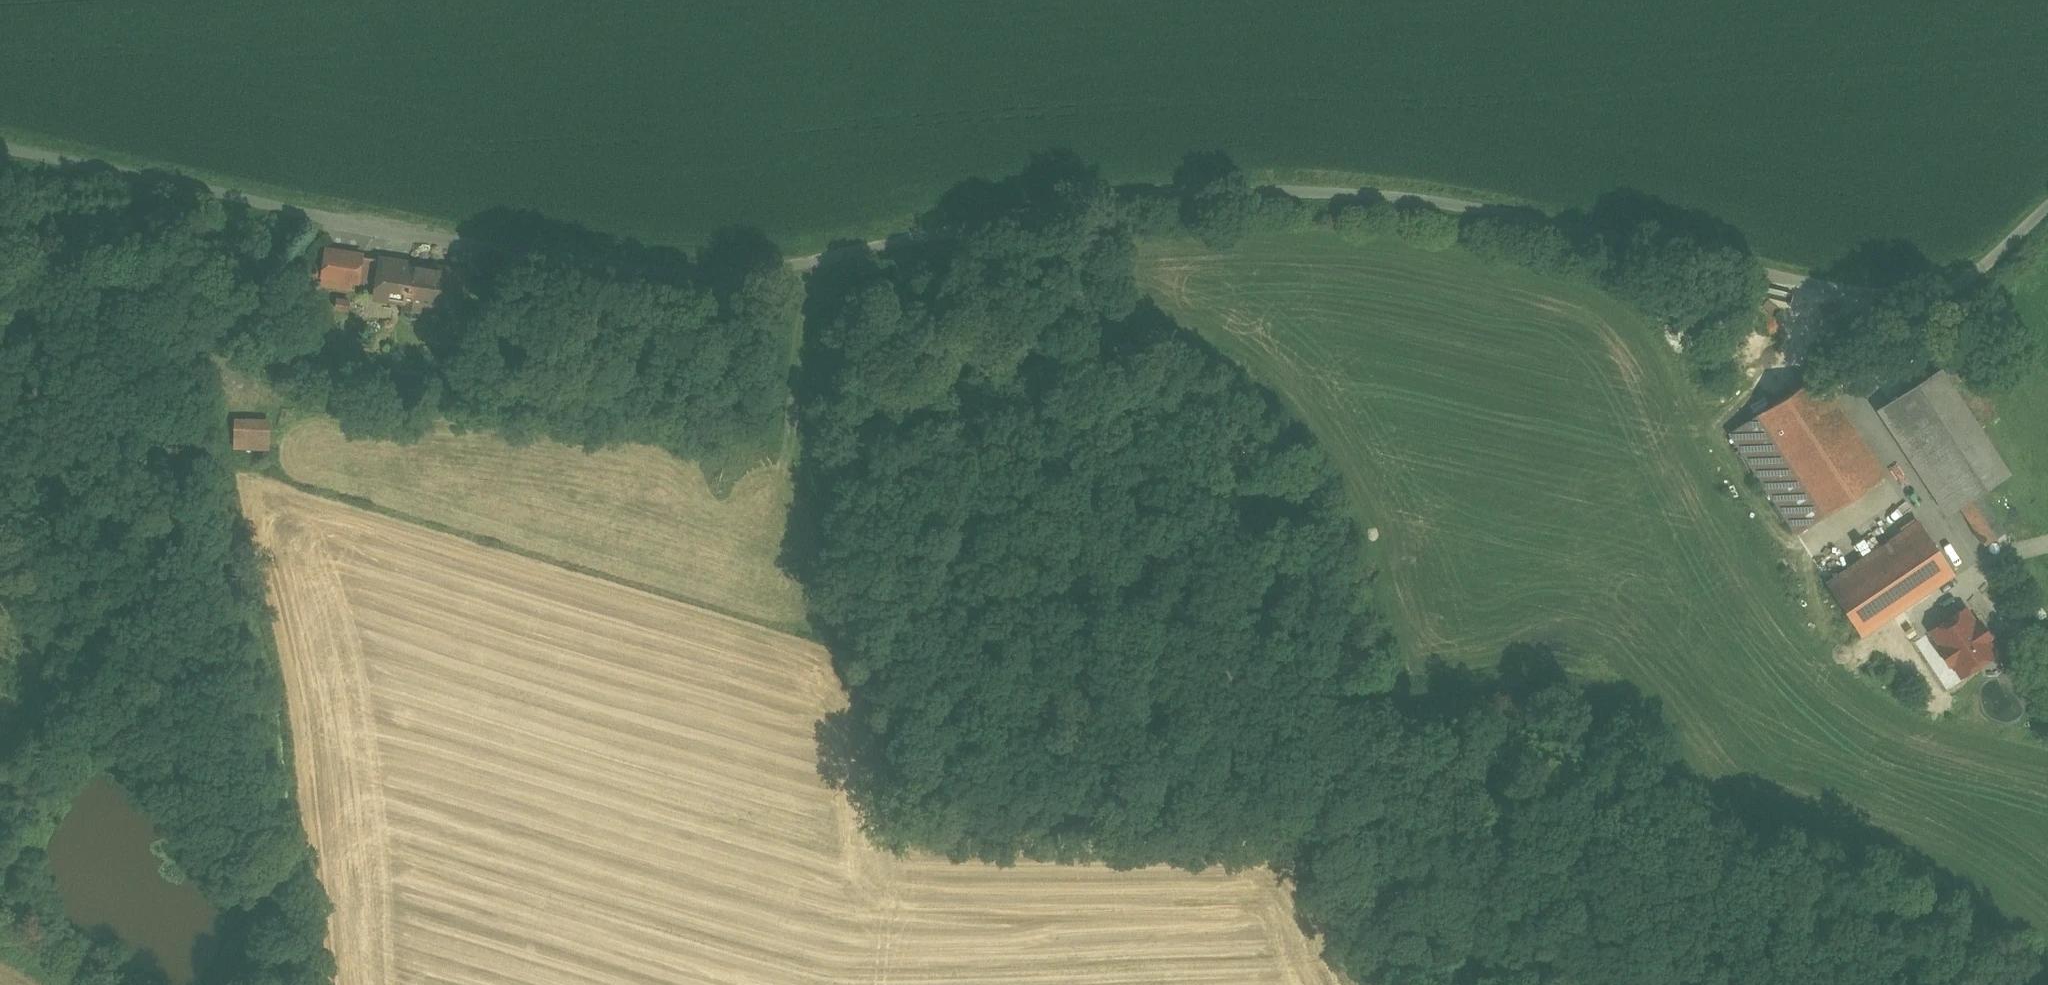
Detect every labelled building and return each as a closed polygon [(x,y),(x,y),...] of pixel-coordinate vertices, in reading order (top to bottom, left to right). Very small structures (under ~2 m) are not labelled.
[(382,259),(362,256),(363,254),(327,249),(323,276),(378,285),(382,259)] [(404,278),(382,274),(384,259),(382,259),(378,285),(377,297),(400,301),(404,278)] [(464,272),(410,264),(403,311),(406,316),(411,319),(417,318),(421,314),(422,304),(458,310),(464,272)] [(1869,340),(1820,373),(1836,397),(1885,364),(1884,363),(1869,340)] [(2009,471),(1941,369),(1889,404),(1958,505),(1960,504),(1979,491),(2009,471)] [(1806,382),(1731,432),(1799,534),(1808,528),(1873,484),(1806,382)] [(229,450),(266,450),(266,418),(229,418),(229,450)] [(2000,522),(1979,491),(1960,504),(1981,535),(2000,522)] [(1918,521),(1829,582),(1864,632),(1915,597),(1906,584),(1943,558),(1918,521)] [(1821,548),(1808,528),(1799,534),(1812,554),(1821,548)] [(1943,558),(1906,584),(1915,597),(1948,646),(1983,622),(1952,577),(1955,574),(1943,558)]
